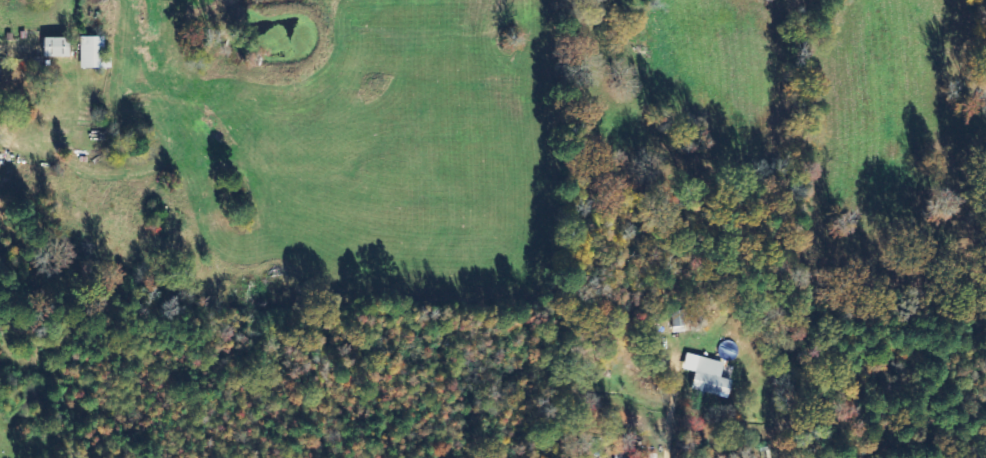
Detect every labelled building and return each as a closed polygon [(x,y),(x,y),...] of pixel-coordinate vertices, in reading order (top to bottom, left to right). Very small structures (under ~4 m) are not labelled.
[(82,69),(106,69),(105,37),(81,37),(82,69)] [(73,58),(73,39),(43,38),(43,57),(73,58)] [(732,397),(734,380),(724,379),(726,362),(699,358),(695,393),(732,397)]
